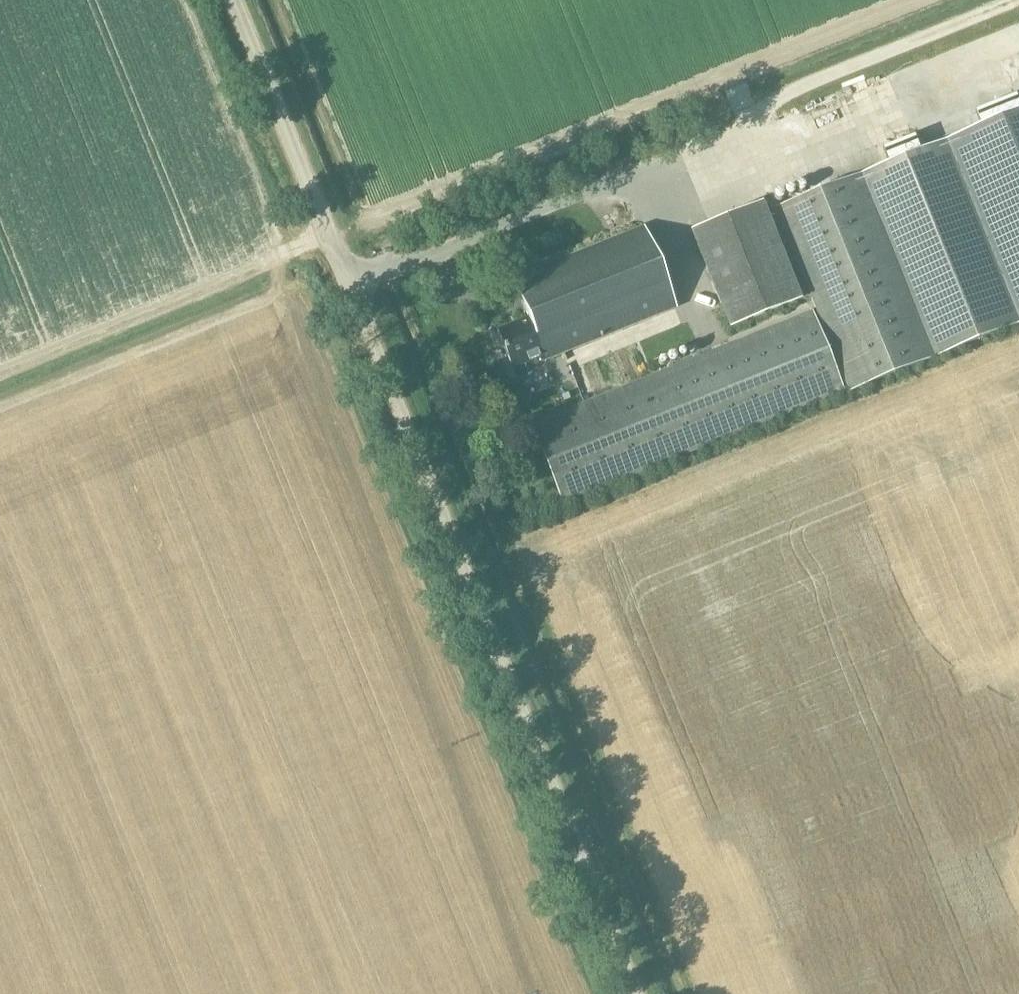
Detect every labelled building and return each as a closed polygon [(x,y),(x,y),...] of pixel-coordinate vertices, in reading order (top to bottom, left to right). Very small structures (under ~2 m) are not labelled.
[(946,138),(774,208),(848,392),(1018,323),(1018,319),(946,138)] [(761,205),(692,232),(730,327),(799,300),(761,205)] [(541,362),(674,308),(642,228),(513,280),(529,320),(496,332),(511,369),(539,358),(541,362)] [(562,504),(844,391),(811,310),(530,423),(562,504)]
